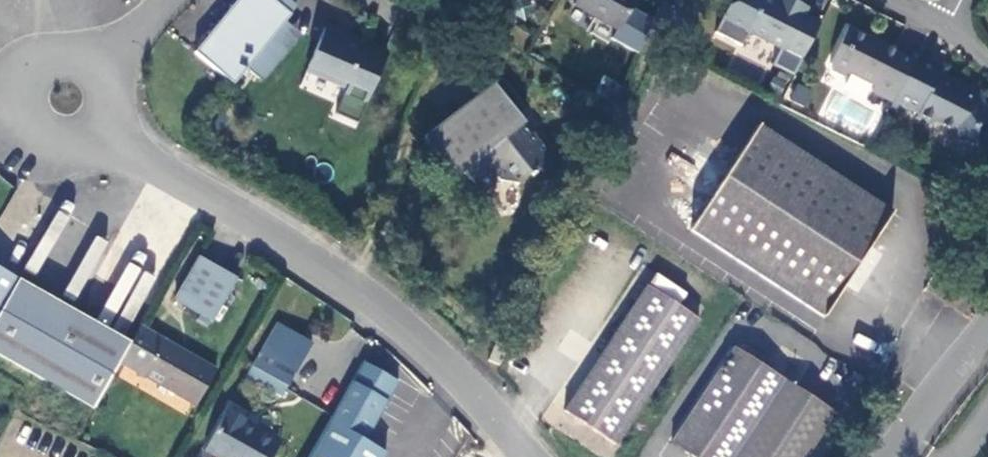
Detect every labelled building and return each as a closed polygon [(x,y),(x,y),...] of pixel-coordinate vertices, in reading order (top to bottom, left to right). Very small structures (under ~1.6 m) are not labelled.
[(291,15),(273,0),(239,0),(195,53),(234,84),(291,15)] [(291,15),(297,7),(289,0),(273,0),(291,15)] [(575,6),(619,31),(636,0),(578,0),(575,6)] [(710,30),(737,43),(744,29),(798,56),(816,21),(799,13),(804,4),(795,0),(783,0),(783,2),(780,0),(752,0),(750,4),(742,0),(736,0),(724,4),(710,30)] [(867,89),(888,100),(909,59),(843,26),(825,61),(827,67),(840,73),(846,71),(870,84),(867,89)] [(388,54),(326,27),(309,67),(349,85),(343,101),(365,110),(388,54)] [(913,53),(909,59),(888,100),(893,103),(914,111),(912,116),(925,123),(932,120),(948,129),(956,140),(963,142),(970,137),(972,128),(987,118),(976,99),(972,97),(976,87),(969,84),(955,88),(951,85),(953,81),(935,72),(938,66),(913,53)] [(771,87),(785,92),(791,74),(776,70),(771,87)] [(493,86),(426,140),(455,178),(463,172),(478,191),(507,171),(519,185),(531,176),(533,177),(554,160),(533,133),(529,135),(522,126),(524,125),(493,86)] [(893,103),(888,100),(884,108),(889,111),(893,103)] [(896,218),(764,128),(694,232),(828,322),(896,218)] [(212,322),(236,280),(200,259),(175,301),(212,322)] [(0,270),(0,313),(18,282),(19,280),(0,270)] [(41,294),(18,282),(0,313),(0,357),(4,359),(41,294)] [(616,446),(699,322),(648,287),(564,411),(616,446)] [(72,311),(41,294),(4,359),(94,410),(121,363),(126,354),(67,319),(72,311)] [(131,344),(72,311),(67,319),(126,354),(131,344)] [(282,398),(312,344),(277,325),(247,378),(282,398)] [(163,340),(141,328),(131,344),(126,354),(121,363),(197,406),(217,371),(200,361),(199,363),(161,342),(163,340)] [(735,348),(672,444),(691,456),(806,456),(834,415),(769,371),(752,359),(735,348)] [(756,353),(752,359),(769,371),(773,364),(756,353)] [(364,363),(310,456),(384,456),(386,453),(365,441),(397,382),(364,363)] [(279,445),(247,426),(249,423),(230,411),(206,450),(219,456),(273,456),(279,445)] [(282,441),(249,423),(247,426),(279,445),(282,441)]
